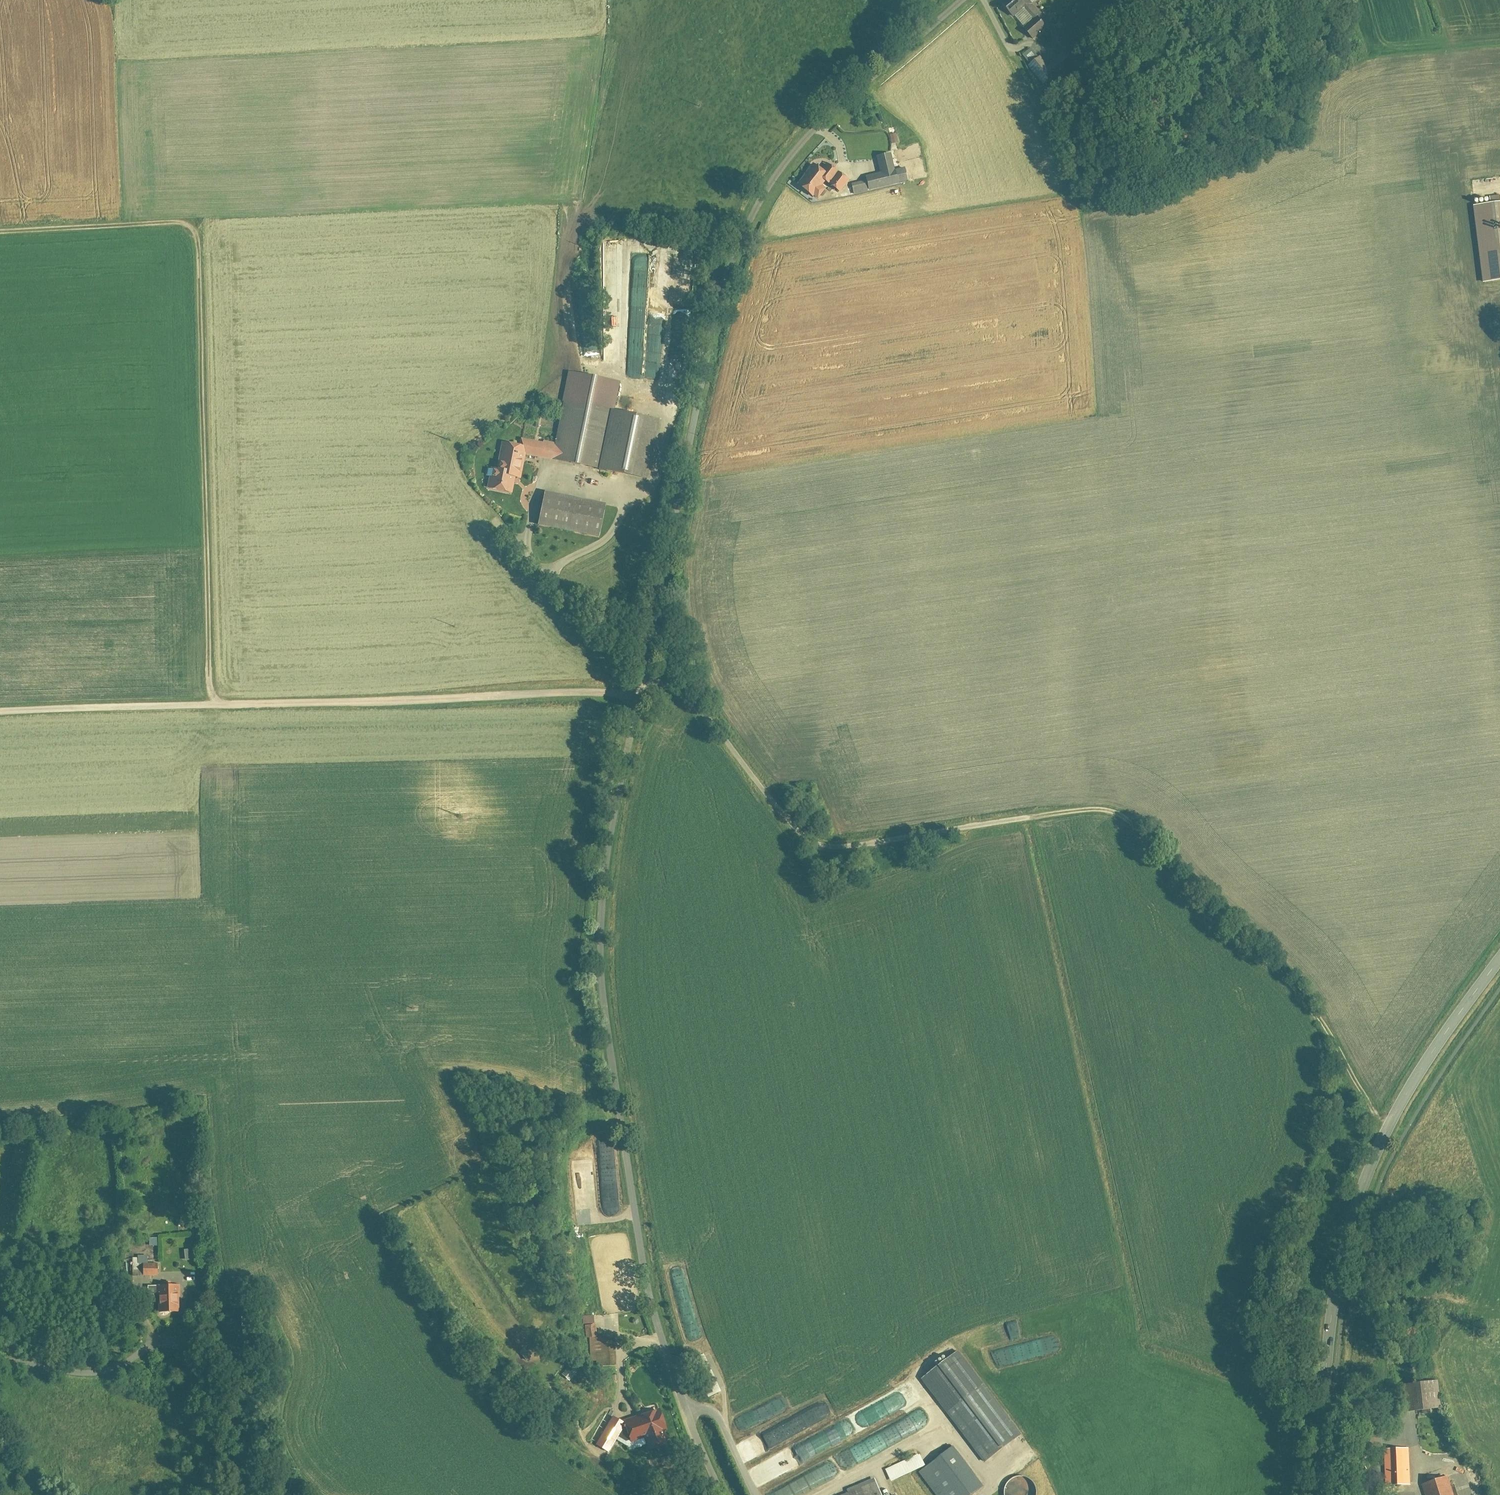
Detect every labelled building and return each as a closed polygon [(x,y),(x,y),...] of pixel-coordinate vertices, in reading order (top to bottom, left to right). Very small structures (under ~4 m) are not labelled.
[(1027,6),(1030,3),(1027,0),(1007,0),(1002,5),(1013,18),(1022,10),(1027,6)] [(1037,17),(1027,6),(1022,10),(1032,22),(1024,30),(1033,40),(1048,26),(1039,16),(1037,17)] [(1031,66),(1047,86),(1072,67),(1065,57),(1050,69),(1042,58),(1031,66)] [(852,181),(855,195),(909,184),(906,169),(899,171),(895,153),(880,156),(884,174),(852,181)] [(811,198),(812,196),(818,200),(825,192),(819,188),(822,183),(840,197),(850,184),(830,168),(825,175),(812,166),(796,187),(811,198)] [(519,439),(518,444),(522,445),(520,454),(553,460),(552,461),(600,470),(611,410),(616,383),(569,374),(555,446),(519,439)] [(611,410),(600,470),(647,479),(658,419),(611,410)] [(512,494),(520,454),(522,445),(518,444),(504,441),(498,472),(490,470),(486,489),(512,494)] [(543,493),(537,527),(598,537),(604,504),(543,493)] [(141,1264),(141,1278),(156,1278),(157,1264),(141,1264)] [(157,1287),(157,1314),(175,1314),(174,1287),(157,1287)] [(616,1365),(615,1338),(593,1338),(594,1366),(616,1365)] [(716,1351),(690,1362),(706,1398),(732,1387),(716,1351)] [(921,1380),(982,1463),(1017,1437),(957,1354),(921,1380)] [(559,1375),(568,1383),(578,1372),(569,1364),(559,1375)] [(1406,1412),(1434,1408),(1431,1382),(1402,1385),(1406,1412)] [(590,1443),(609,1453),(616,1440),(633,1448),(647,1445),(649,1452),(663,1449),(661,1442),(669,1440),(662,1411),(626,1420),(628,1431),(623,1428),(624,1425),(605,1415),(590,1443)] [(1388,1486),(1410,1484),(1407,1448),(1385,1449),(1388,1486)] [(920,1475),(935,1494),(970,1494),(981,1487),(953,1450),(920,1475)] [(916,1456),(885,1471),(891,1483),(922,1468),(916,1456)] [(1426,1494),(1449,1494),(1442,1476),(1422,1482),(1426,1494)] [(1004,1492),(1004,1494),(1037,1494),(1036,1489),(1033,1484),(1029,1480),(1024,1478),(1019,1478),(1014,1479),(1009,1483),(1006,1487),(1004,1492)] [(874,1481),(840,1494),(880,1494),(874,1481)]
